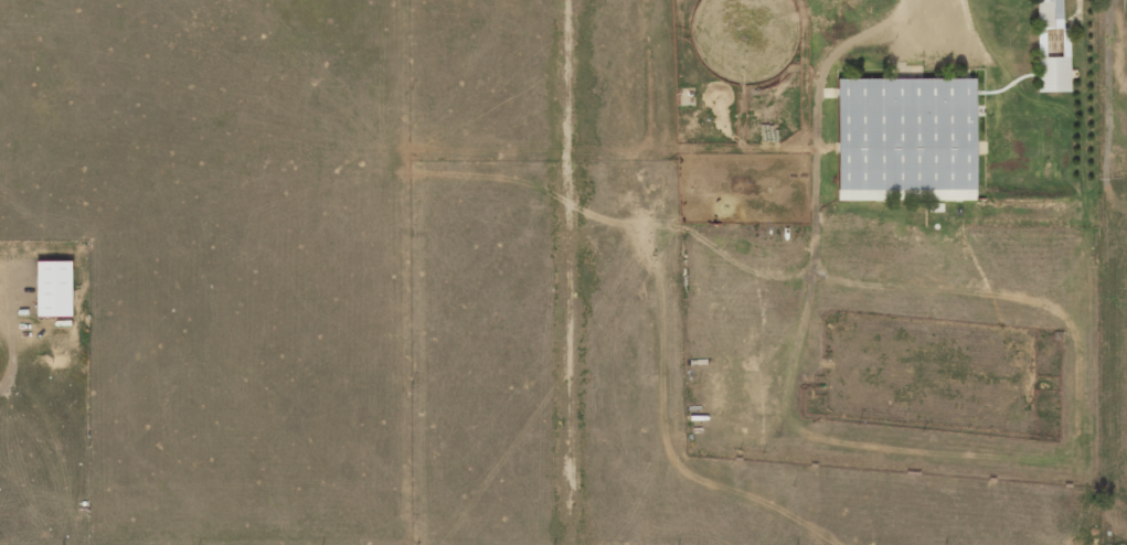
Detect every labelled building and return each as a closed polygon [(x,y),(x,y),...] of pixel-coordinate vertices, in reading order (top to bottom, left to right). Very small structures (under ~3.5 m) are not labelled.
[(1069,27),(1062,27),(1062,0),(1037,0),(1038,92),(1070,91),(1069,27)] [(974,79),(836,79),(836,200),(891,200),(891,190),(930,190),(930,199),(936,199),(936,200),(974,200),(974,79)] [(36,316),(71,316),(71,261),(36,261),(36,316)]
